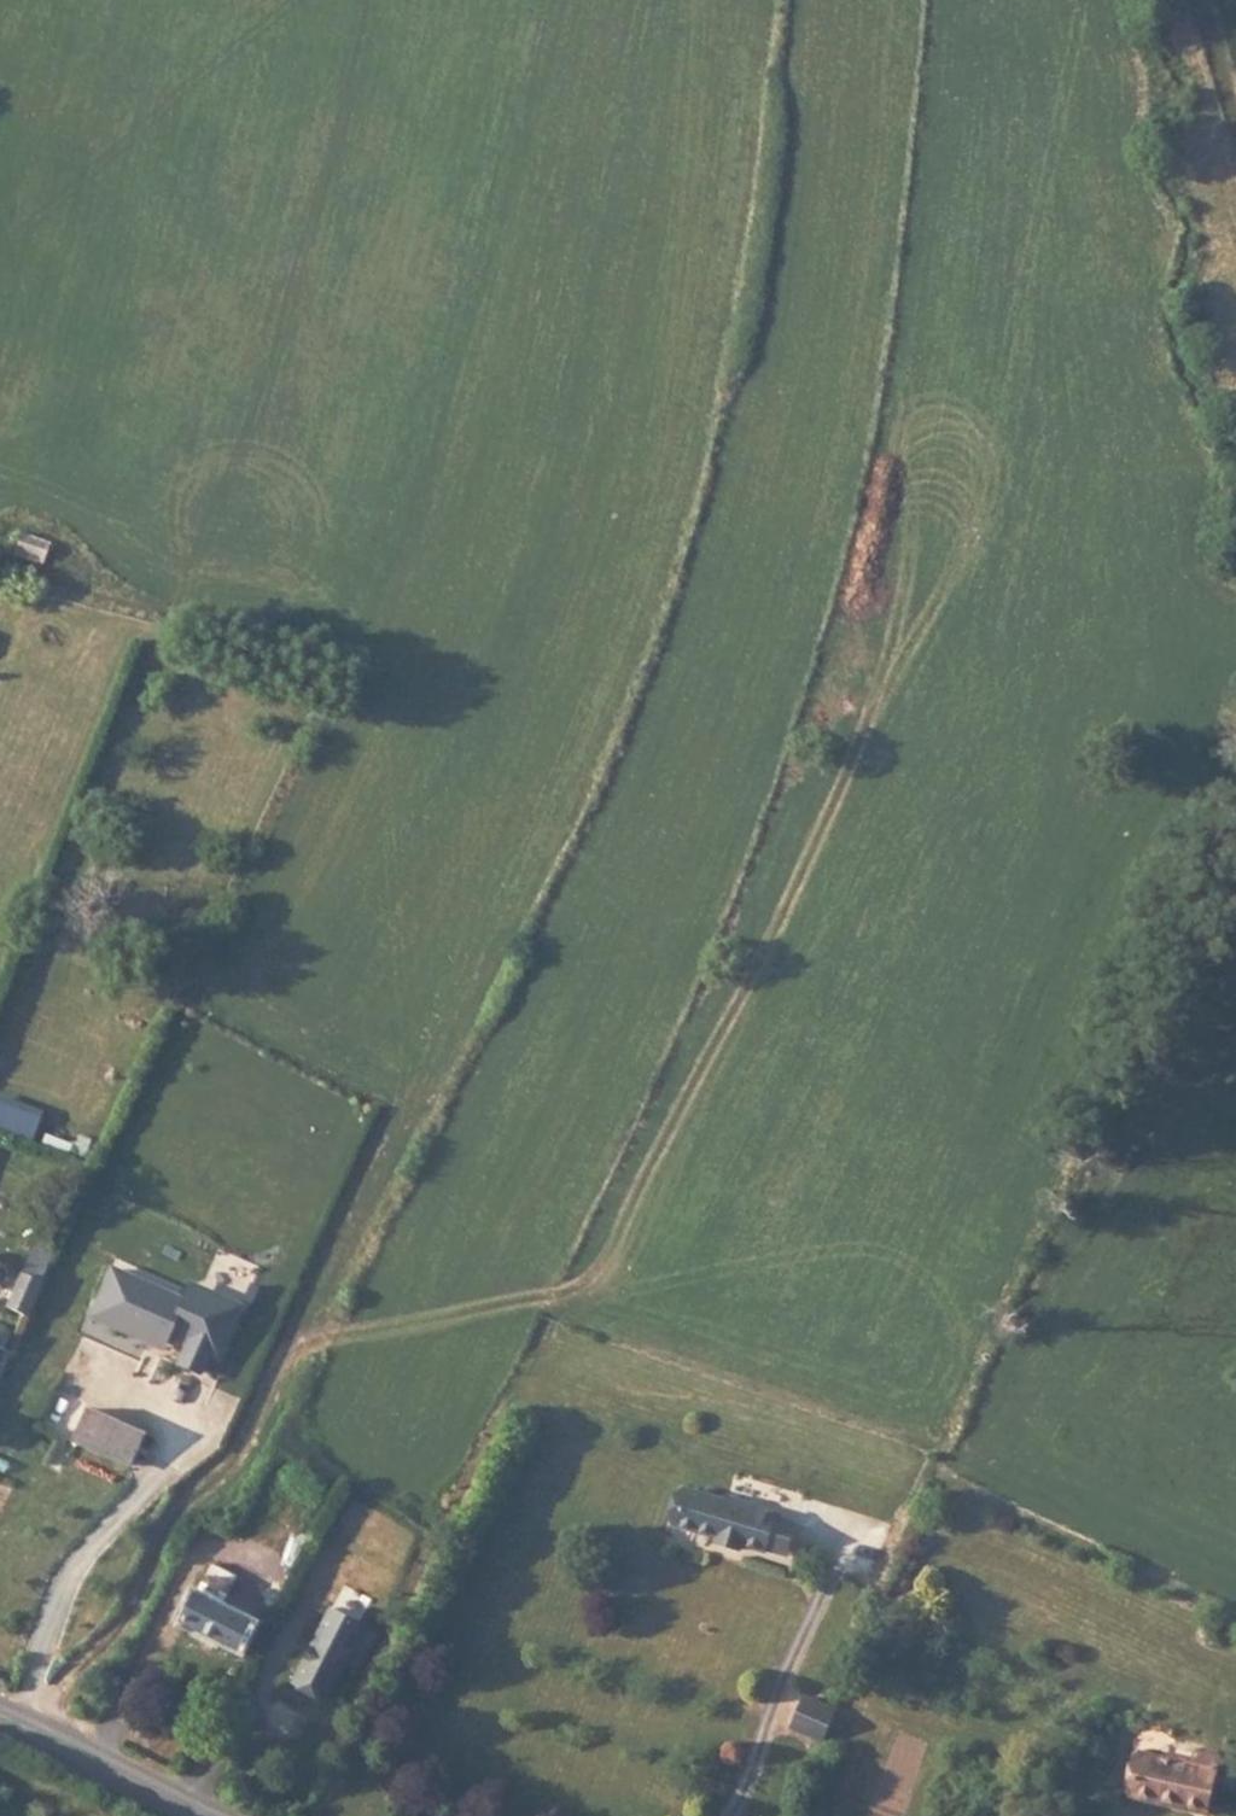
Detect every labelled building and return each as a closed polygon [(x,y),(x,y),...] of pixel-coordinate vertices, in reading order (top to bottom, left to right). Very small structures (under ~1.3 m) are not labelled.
[(51,547),(24,539),(17,561),(44,570),(51,547)] [(116,1273),(96,1324),(165,1351),(176,1341),(189,1346),(182,1366),(201,1373),(212,1360),(227,1366),(249,1312),(197,1291),(182,1300),(116,1273)] [(146,1439),(89,1414),(74,1446),(132,1471),(146,1439)] [(684,1503),(680,1517),(677,1528),(720,1541),(718,1547),(741,1554),(743,1548),(768,1555),(768,1553),(778,1522),(778,1521),(753,1513),(755,1509),(732,1502),(730,1506),(687,1493),(684,1503)] [(675,1516),(680,1517),(684,1503),(679,1502),(675,1516)] [(778,1522),(768,1553),(788,1560),(798,1528),(778,1522)] [(245,1655),(258,1629),(227,1614),(244,1582),(219,1570),(203,1601),(190,1627),(245,1655)] [(367,1630),(335,1613),(296,1688),(323,1702),(343,1663),(350,1667),(367,1630)] [(1147,1752),(1135,1795),(1185,1808),(1186,1804),(1209,1811),(1224,1761),(1205,1755),(1201,1768),(1147,1752)]
